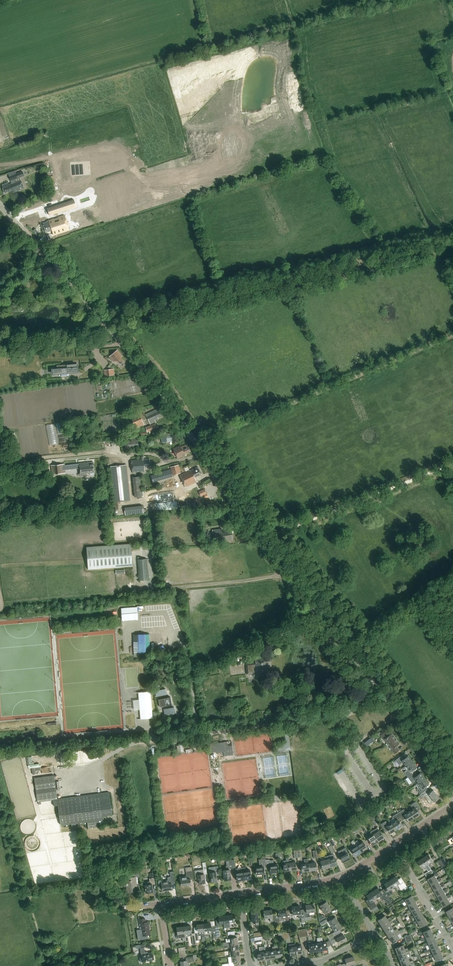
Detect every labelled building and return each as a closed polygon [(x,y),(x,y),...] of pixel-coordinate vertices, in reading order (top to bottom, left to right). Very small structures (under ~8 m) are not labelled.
[(13,193),(19,190),(24,189),(20,178),(25,176),(23,171),(17,173),(17,174),(9,177),(11,184),(9,184),(9,183),(2,185),(5,193),(12,191),(13,193)] [(73,192),(78,209),(100,202),(99,197),(142,185),(138,173),(94,185),(93,181),(74,186),(76,191),(73,192)] [(65,193),(49,199),(51,206),(68,200),(65,193)] [(49,215),(76,206),(74,200),(47,209),(49,215)] [(66,222),(67,222),(65,216),(64,216),(59,218),(59,219),(55,220),(54,219),(52,220),(52,221),(50,222),(50,221),(48,221),(47,222),(48,222),(43,224),(46,233),(52,231),(53,231),(54,235),(69,230),(68,224),(67,225),(66,225),(66,222)] [(118,349),(109,357),(113,362),(118,362),(120,364),(123,362),(122,361),(124,361),(121,357),(123,356),(118,349)] [(57,368),(51,369),(52,375),(59,374),(59,376),(69,375),(69,373),(77,372),(77,364),(57,365),(57,368)] [(150,424),(153,423),(156,422),(155,420),(158,418),(158,417),(163,415),(161,411),(160,411),(159,408),(146,414),(150,424)] [(132,420),(136,428),(144,425),(140,416),(132,420)] [(157,430),(155,424),(146,426),(148,433),(157,430)] [(172,433),(161,434),(162,443),(173,441),(172,437),(174,437),(174,434),(172,435),(172,433)] [(125,441),(126,449),(139,447),(138,439),(136,439),(136,437),(131,438),(131,440),(125,441)] [(179,458),(182,457),(183,457),(186,456),(185,454),(190,451),(187,444),(181,447),(180,446),(173,449),(178,459),(179,458)] [(141,460),(131,460),(132,472),(145,471),(145,467),(150,466),(150,459),(144,459),(144,456),(141,457),(141,460)] [(78,463),(78,464),(64,466),(64,464),(51,465),(52,474),(65,473),(65,470),(79,468),(79,476),(86,475),(86,473),(94,472),(93,462),(87,463),(87,462),(78,463)] [(114,502),(130,500),(126,465),(111,466),(114,502)] [(170,467),(173,475),(181,473),(178,465),(170,467)] [(195,478),(201,475),(198,467),(180,475),(186,487),(197,482),(195,478)] [(159,480),(172,476),(171,470),(158,474),(158,475),(151,477),(153,483),(159,481),(159,480)] [(135,497),(142,496),(140,476),(133,477),(135,497)] [(123,506),(124,514),(143,513),(143,505),(123,506)] [(214,542),(232,540),(231,531),(222,532),(221,528),(212,530),(214,542)] [(131,543),(86,547),(88,569),(133,566),(131,543)] [(139,580),(148,580),(147,559),(138,559),(139,580)] [(253,676),(257,676),(257,673),(269,672),(268,659),(255,660),(256,664),(254,664),(254,663),(246,664),(247,674),(253,674),(253,676)] [(165,689),(155,691),(156,697),(167,695),(165,689)] [(153,718),(150,691),(139,692),(141,719),(153,718)] [(170,697),(159,700),(160,707),(172,704),(170,697)] [(312,738),(274,758),(288,785),(302,778),(306,785),(319,810),(316,812),(318,815),(324,812),(330,825),(350,816),(329,774),(344,766),(340,758),(323,725),(309,732),(312,738)] [(388,744),(395,738),(391,733),(388,735),(385,731),(380,735),(385,741),(386,741),(388,744)] [(374,740),(372,737),(365,742),(367,746),(374,740)] [(399,743),(395,738),(388,744),(391,747),(390,747),(395,754),(399,750),(396,746),(399,743)] [(211,752),(216,752),(216,753),(223,752),(224,756),(233,755),(232,746),(228,746),(227,742),(210,744),(211,752)] [(401,756),(395,760),(393,761),(397,766),(399,765),(403,762),(406,766),(412,761),(408,755),(403,759),(401,756)] [(412,761),(404,767),(406,770),(404,772),(408,777),(414,773),(411,770),(416,766),(412,761)] [(408,777),(412,782),(416,780),(418,783),(425,778),(421,773),(416,776),(414,773),(408,777)] [(61,825),(87,821),(88,828),(100,827),(99,820),(103,819),(102,817),(104,817),(104,815),(112,814),(109,792),(107,792),(57,799),(54,775),(34,778),(38,802),(53,800),(54,806),(58,806),(61,825)] [(428,783),(425,778),(418,783),(416,784),(418,788),(416,789),(420,794),(428,789),(427,789),(426,790),(424,787),(428,783)] [(421,797),(422,796),(423,797),(428,794),(433,802),(439,798),(433,790),(430,793),(427,790),(419,796),(420,797),(421,796),(421,797)] [(409,811),(414,818),(419,814),(416,809),(419,807),(416,801),(412,803),(413,805),(411,806),(412,809),(409,811)] [(403,809),(401,811),(398,813),(402,819),(405,817),(408,821),(414,818),(409,811),(406,813),(403,809)] [(392,816),(393,818),(395,820),(392,822),(396,829),(402,826),(399,821),(402,819),(398,813),(392,816)] [(386,821),(384,822),(380,824),(384,830),(387,828),(390,833),(396,829),(392,822),(388,824),(386,821)] [(377,827),(374,829),(371,831),(378,841),(384,837),(377,827)] [(378,841),(371,831),(369,833),(371,835),(368,838),(372,845),(378,841)] [(358,840),(355,842),(362,852),(368,848),(363,840),(359,843),(358,840)] [(353,844),(350,847),(351,848),(356,855),(362,852),(355,842),(352,843),(353,844)] [(343,861),(349,858),(346,851),(343,853),(341,849),(338,850),(340,854),(340,855),(343,861)] [(433,861),(432,860),(435,858),(434,856),(431,858),(429,854),(423,858),(428,864),(431,869),(433,867),(430,863),(433,861)] [(327,859),(329,866),(337,864),(334,857),(330,858),(329,855),(326,856),(327,859)] [(327,859),(326,856),(324,856),(325,859),(320,861),(323,868),(329,866),(327,859)] [(262,858),(262,859),(259,859),(260,866),(255,866),(256,874),(264,873),(264,869),(267,869),(265,860),(265,858),(262,858)] [(428,864),(423,858),(418,861),(422,868),(425,866),(428,871),(425,873),(426,876),(433,873),(431,870),(431,869),(428,864)] [(277,863),(274,864),(273,859),(265,860),(267,869),(270,868),(270,872),(278,871),(277,863)] [(304,863),(301,864),(302,871),(309,870),(308,863),(308,859),(304,859),(304,863)] [(226,869),(223,870),(224,880),(231,879),(229,868),(232,867),(231,860),(228,860),(229,863),(226,863),(226,865),(225,866),(226,869)] [(197,874),(195,874),(196,879),(198,878),(199,884),(205,883),(205,877),(204,874),(207,874),(205,862),(202,862),(204,871),(197,872),(197,874)] [(308,863),(309,870),(317,869),(316,862),(308,863)] [(126,886),(127,892),(137,891),(136,883),(138,882),(138,880),(137,876),(140,876),(139,867),(140,867),(139,865),(135,865),(135,868),(135,871),(127,872),(128,877),(125,878),(126,882),(125,882),(124,882),(124,885),(126,886)] [(180,877),(180,879),(181,886),(191,884),(190,879),(193,879),(192,866),(185,867),(186,876),(180,877)] [(216,872),(219,872),(218,866),(211,867),(212,872),(209,872),(211,881),(217,881),(216,872)] [(239,868),(236,868),(236,871),(237,880),(244,879),(242,867),(239,868)] [(245,867),(242,867),(244,879),(251,878),(250,869),(246,870),(245,867)] [(170,872),(170,877),(167,877),(168,880),(161,881),(160,880),(159,880),(158,881),(159,888),(162,887),(162,890),(172,889),(171,883),(175,883),(174,871),(170,872)] [(439,871),(438,872),(437,872),(434,874),(434,875),(428,879),(431,884),(438,880),(437,880),(435,876),(439,874),(440,873),(439,871)] [(389,880),(394,887),(397,885),(401,890),(406,886),(402,879),(398,881),(395,876),(389,880)] [(154,877),(149,878),(150,881),(145,882),(145,884),(145,885),(146,892),(153,891),(152,884),(155,883),(154,877)] [(441,878),(437,880),(438,880),(431,884),(434,890),(441,886),(440,885),(438,882),(442,880),(441,878)] [(384,891),(388,896),(391,894),(390,892),(392,891),(390,889),(394,887),(389,880),(384,884),(387,889),(384,891)] [(434,890),(437,895),(444,892),(443,890),(441,887),(445,885),(444,883),(440,885),(441,886),(434,890)] [(377,888),(372,892),(376,898),(379,896),(382,900),(384,898),(388,904),(392,902),(388,896),(384,891),(381,893),(377,888)] [(437,895),(440,901),(447,897),(446,896),(445,893),(448,891),(447,889),(443,890),(444,892),(437,895)] [(376,898),(372,892),(366,895),(370,900),(366,902),(371,909),(376,906),(373,900),(376,898)] [(447,897),(440,901),(444,906),(450,903),(448,898),(451,896),(450,894),(446,896),(447,897)] [(405,900),(407,904),(407,905),(414,901),(411,895),(404,899),(404,898),(400,900),(402,902),(405,900)] [(327,911),(331,909),(327,901),(320,905),(323,911),(325,915),(328,913),(327,911)] [(407,905),(407,904),(404,905),(405,908),(408,906),(410,909),(410,910),(417,906),(414,901),(407,905)] [(310,919),(310,916),(309,912),(314,911),(314,907),(314,906),(313,904),(306,905),(306,909),(303,909),(305,923),(305,920),(310,919)] [(305,923),(303,909),(300,909),(299,905),(292,906),(292,909),(291,909),(291,910),(292,910),(292,914),(298,914),(298,918),(301,917),(302,924),(305,923)] [(410,910),(410,909),(407,911),(408,913),(411,911),(413,915),(414,916),(420,912),(417,906),(410,910)] [(281,920),(281,919),(290,918),(289,910),(286,911),(286,910),(285,910),(285,907),(277,908),(278,912),(275,913),(276,924),(279,924),(279,923),(279,920),(281,920)] [(270,921),(274,921),(275,924),(276,924),(275,913),(272,913),(271,909),(263,910),(264,912),(263,912),(263,914),(264,914),(265,918),(269,917),(270,921)] [(417,921),(423,917),(420,912),(414,916),(413,915),(410,916),(411,919),(414,917),(416,920),(417,921)] [(215,926),(216,937),(220,936),(218,926),(219,926),(220,924),(220,923),(223,923),(224,928),(227,928),(225,915),(218,916),(218,919),(215,920),(216,925),(215,926)] [(385,915),(377,920),(379,923),(381,926),(391,919),(390,917),(387,919),(385,915)] [(328,921),(331,926),(338,922),(335,917),(328,921)] [(427,923),(423,917),(417,921),(416,920),(413,922),(414,924),(417,922),(420,927),(427,923)] [(150,934),(148,923),(148,922),(145,922),(145,918),(138,919),(139,923),(140,923),(142,936),(150,934)] [(391,919),(381,926),(385,932),(392,927),(390,923),(391,923),(393,922),(391,919)] [(338,922),(331,926),(334,932),(341,927),(338,922)] [(195,936),(196,945),(196,943),(199,942),(198,935),(202,935),(202,937),(205,937),(203,923),(196,924),(197,931),(198,931),(198,933),(195,933),(195,936)] [(213,932),(213,937),(216,937),(215,926),(210,926),(210,923),(203,923),(205,937),(209,936),(208,933),(213,932)] [(184,933),(185,933),(186,941),(189,941),(188,936),(192,936),(190,925),(183,926),(184,933)] [(183,926),(177,927),(178,934),(176,934),(177,938),(183,937),(183,941),(185,940),(185,933),(184,933),(183,926)] [(392,927),(385,932),(388,937),(398,931),(397,928),(394,930),(392,927)] [(299,937),(308,936),(307,929),(298,930),(299,937)] [(423,933),(425,936),(425,938),(432,934),(430,929),(423,932),(422,930),(417,933),(418,935),(423,933)] [(398,931),(388,937),(392,943),(399,938),(397,935),(399,933),(400,933),(398,931)] [(227,936),(227,939),(226,939),(226,942),(222,942),(223,945),(237,943),(237,937),(233,937),(233,935),(235,935),(235,934),(228,935),(227,936)] [(335,935),(328,939),(330,942),(332,940),(334,943),(337,941),(339,944),(346,940),(343,934),(336,938),(335,935)] [(425,938),(425,936),(420,938),(421,941),(426,939),(427,942),(428,943),(435,940),(432,934),(425,938)] [(428,943),(427,942),(422,944),(423,947),(428,944),(430,948),(430,949),(438,946),(435,940),(428,943)] [(395,948),(397,955),(408,950),(407,947),(404,949),(403,945),(395,948)] [(433,955),(440,952),(438,946),(430,949),(430,948),(425,950),(426,952),(431,950),(432,953),(433,955)] [(142,957),(140,957),(141,962),(142,962),(145,961),(154,960),(153,952),(148,953),(147,953),(145,953),(145,951),(144,947),(141,948),(140,948),(141,954),(142,957)] [(409,953),(408,950),(397,955),(400,961),(407,958),(406,954),(409,953)] [(436,961),(443,958),(440,952),(433,955),(432,953),(427,956),(429,958),(433,956),(436,961)] [(193,956),(185,957),(185,960),(180,961),(181,965),(187,965),(186,962),(193,961),(193,959),(197,958),(196,954),(193,955),(193,956)] [(230,957),(228,957),(229,963),(228,964),(221,964),(221,965),(233,965),(233,963),(240,962),(239,956),(230,957)] [(346,965),(354,963),(352,956),(344,959),(345,963),(341,965),(341,964),(336,965),(347,965),(346,965)] [(407,958),(400,961),(402,965),(405,965),(413,963),(412,960),(409,961),(407,958)]
